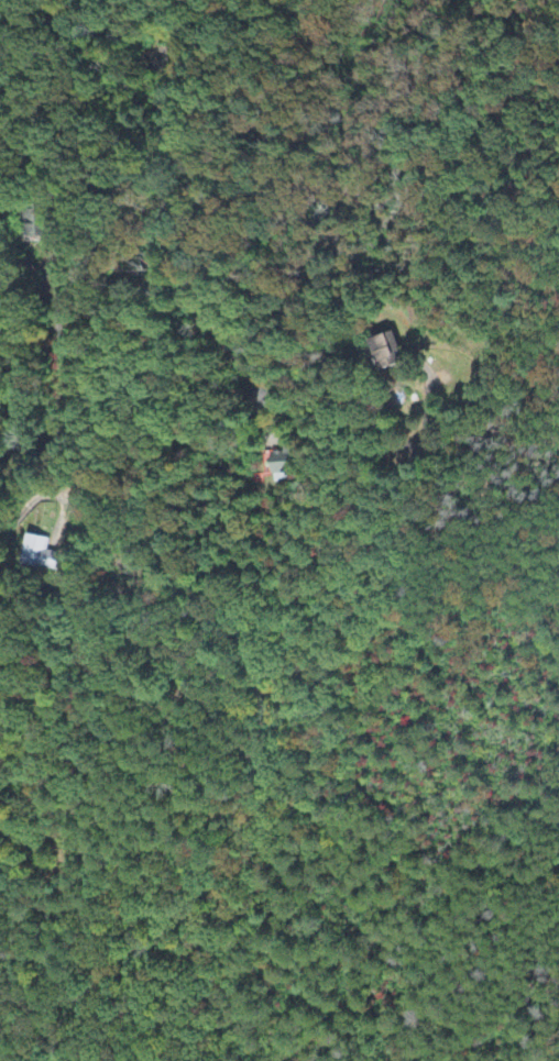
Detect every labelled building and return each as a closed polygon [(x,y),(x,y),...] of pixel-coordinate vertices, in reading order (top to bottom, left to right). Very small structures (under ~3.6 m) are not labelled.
[(46,207),(24,208),(25,239),(47,238),(46,207)] [(370,342),(381,373),(405,364),(394,333),(370,342)] [(291,477),(291,452),(273,452),(273,477),(291,477)] [(56,574),(60,556),(46,553),(48,541),(27,536),(21,566),(56,574)]
